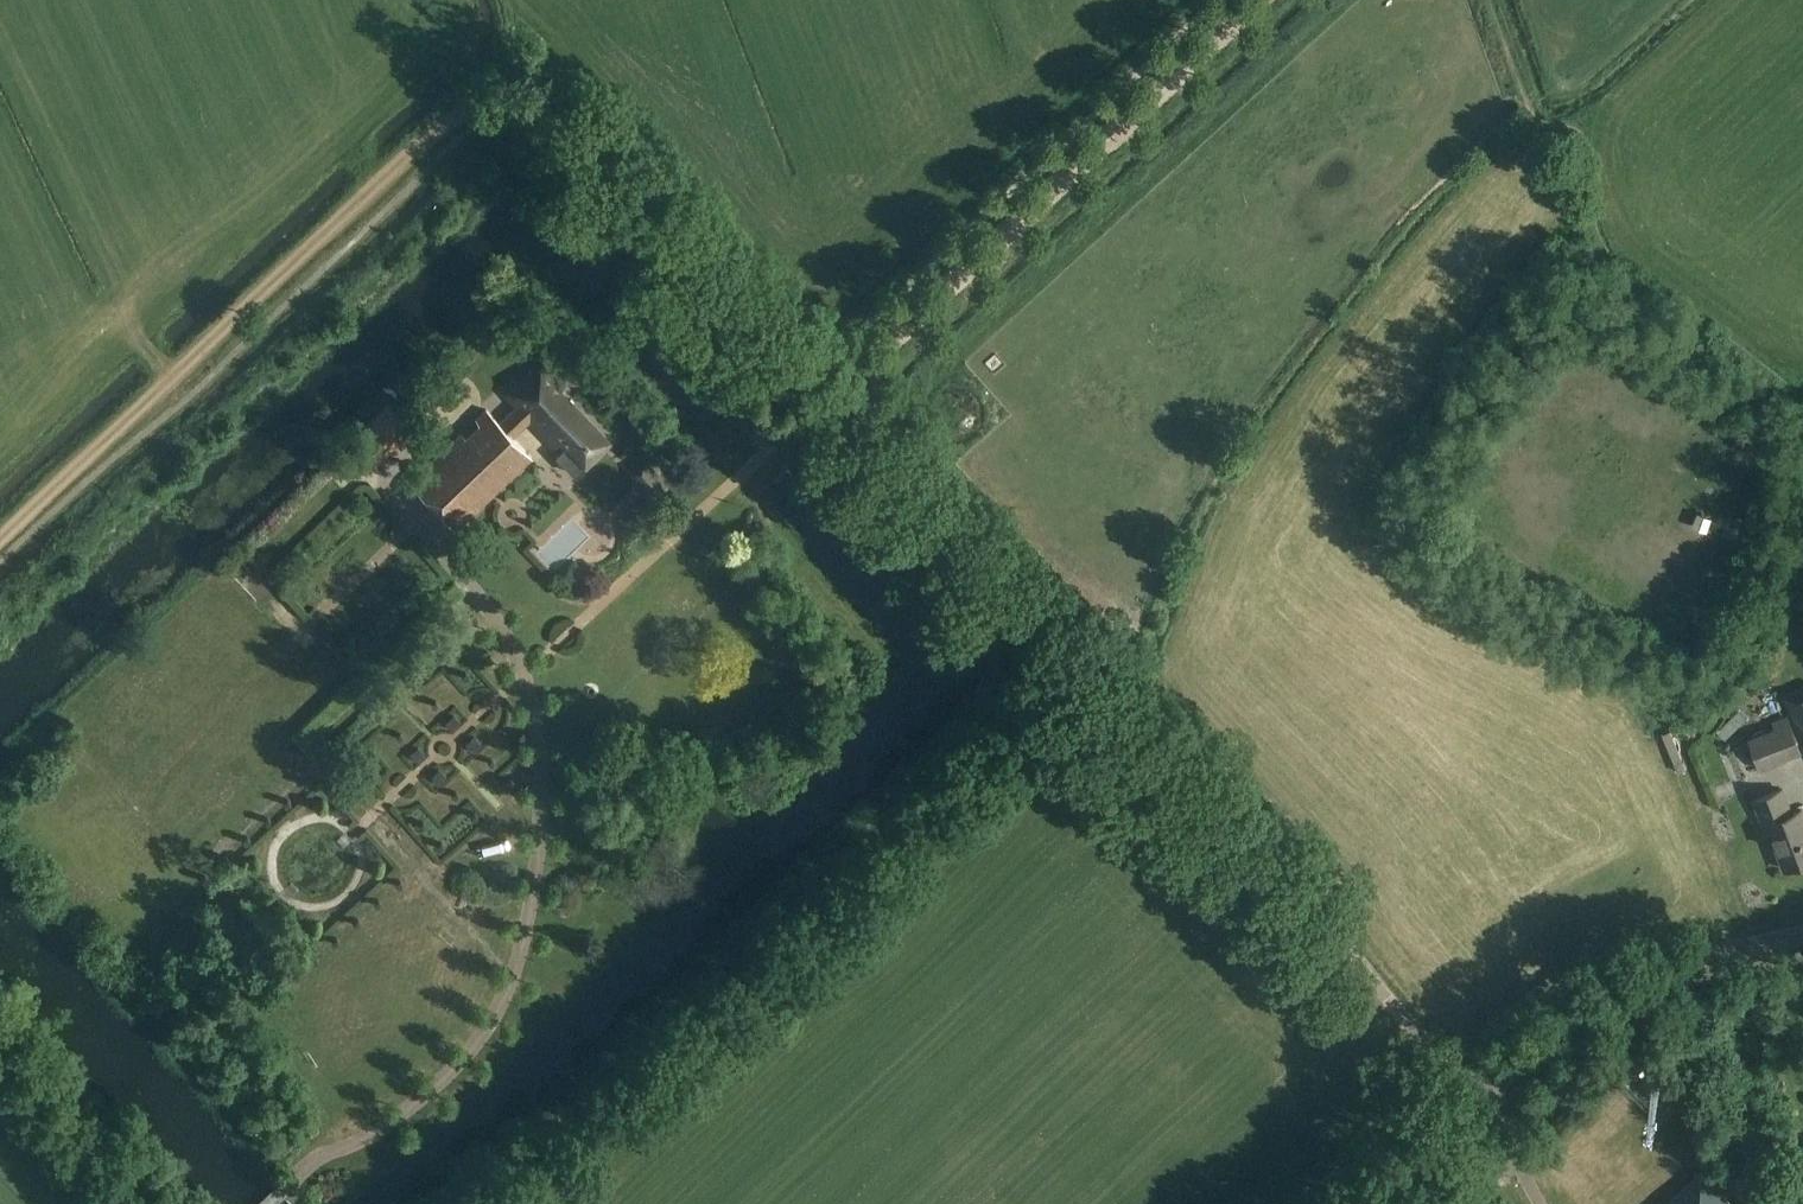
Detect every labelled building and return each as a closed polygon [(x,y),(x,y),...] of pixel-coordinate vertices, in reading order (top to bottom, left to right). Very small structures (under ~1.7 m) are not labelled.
[(516,406),(531,421),(556,447),(560,442),(565,447),(556,455),(576,475),(610,442),(559,389),(567,381),(543,357),(505,394),(516,406)] [(458,528),(491,496),(530,456),(512,439),(531,421),(516,406),(496,425),(484,414),(444,454),(414,484),(458,528)] [(630,475),(655,501),(670,486),(646,460),(630,475)] [(497,546),(509,566),(549,542),(537,522),(497,546)] [(1669,542),(1674,528),(1659,522),(1654,537),(1669,542)] [(1738,709),(1730,718),(1738,727),(1747,718),(1738,709)] [(1751,738),(1762,769),(1789,759),(1788,757),(1802,752),(1789,715),(1773,721),(1776,728),(1751,738)] [(1783,789),(1755,799),(1754,800),(1763,824),(1767,823),(1784,868),(1802,861),(1802,810),(1802,809),(1793,813),(1783,789)] [(1703,1173),(1671,1203),(1732,1203),(1703,1173)]
